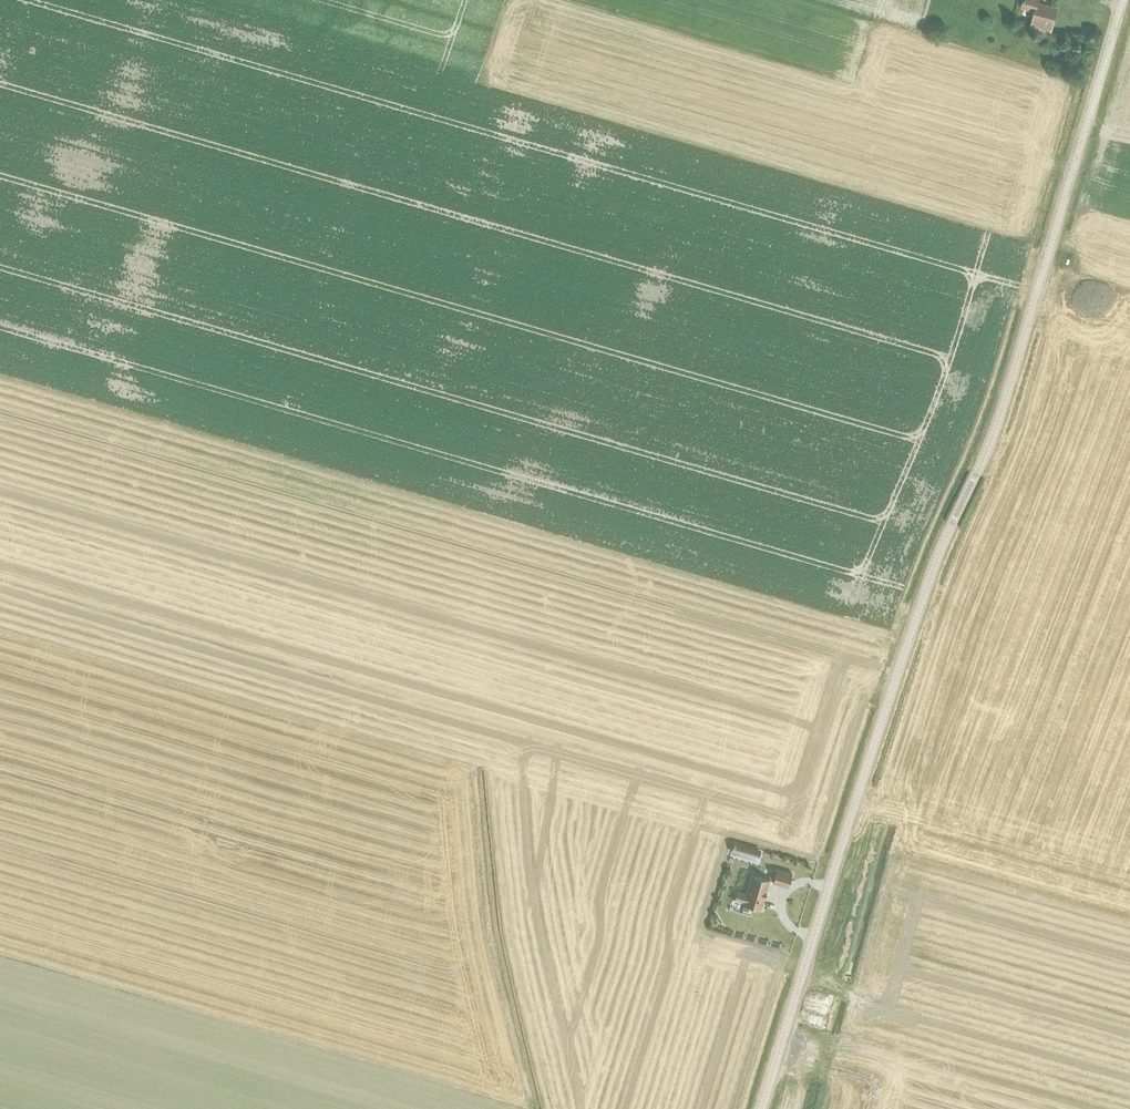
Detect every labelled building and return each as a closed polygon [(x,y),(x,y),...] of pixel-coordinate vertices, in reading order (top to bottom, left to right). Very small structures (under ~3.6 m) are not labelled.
[(1050,30),(1056,8),(1038,3),(1039,0),(1024,0),(1023,6),(1037,10),(1033,25),(1050,30)] [(734,843),(731,852),(756,859),(759,849),(734,843)] [(770,879),(769,880),(773,881),(788,886),(792,873),(777,868),(772,867),(769,879),(770,879)] [(761,908),(769,880),(770,879),(769,879),(752,874),(746,893),(737,890),(735,899),(744,901),(743,903),(761,908)]
